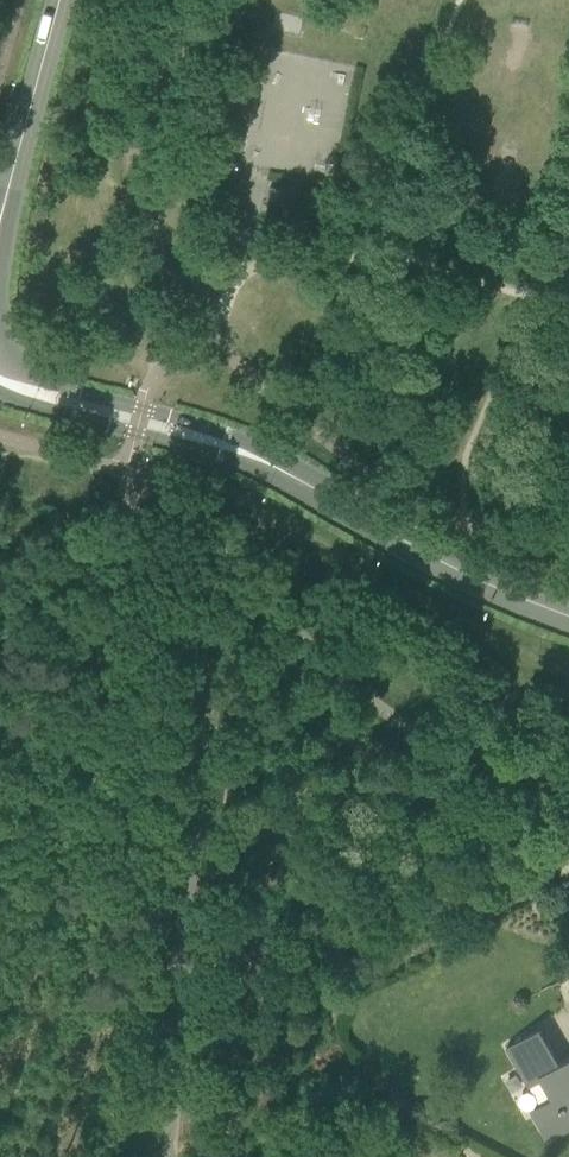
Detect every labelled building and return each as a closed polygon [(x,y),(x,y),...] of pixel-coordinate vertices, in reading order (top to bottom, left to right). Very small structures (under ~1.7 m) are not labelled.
[(562,854),(561,876),(568,877),(568,855),(562,854)] [(559,1063),(539,1029),(507,1048),(529,1086),(541,1079),(552,1098),(530,1111),(548,1141),(568,1128),(568,1057),(559,1063)]
